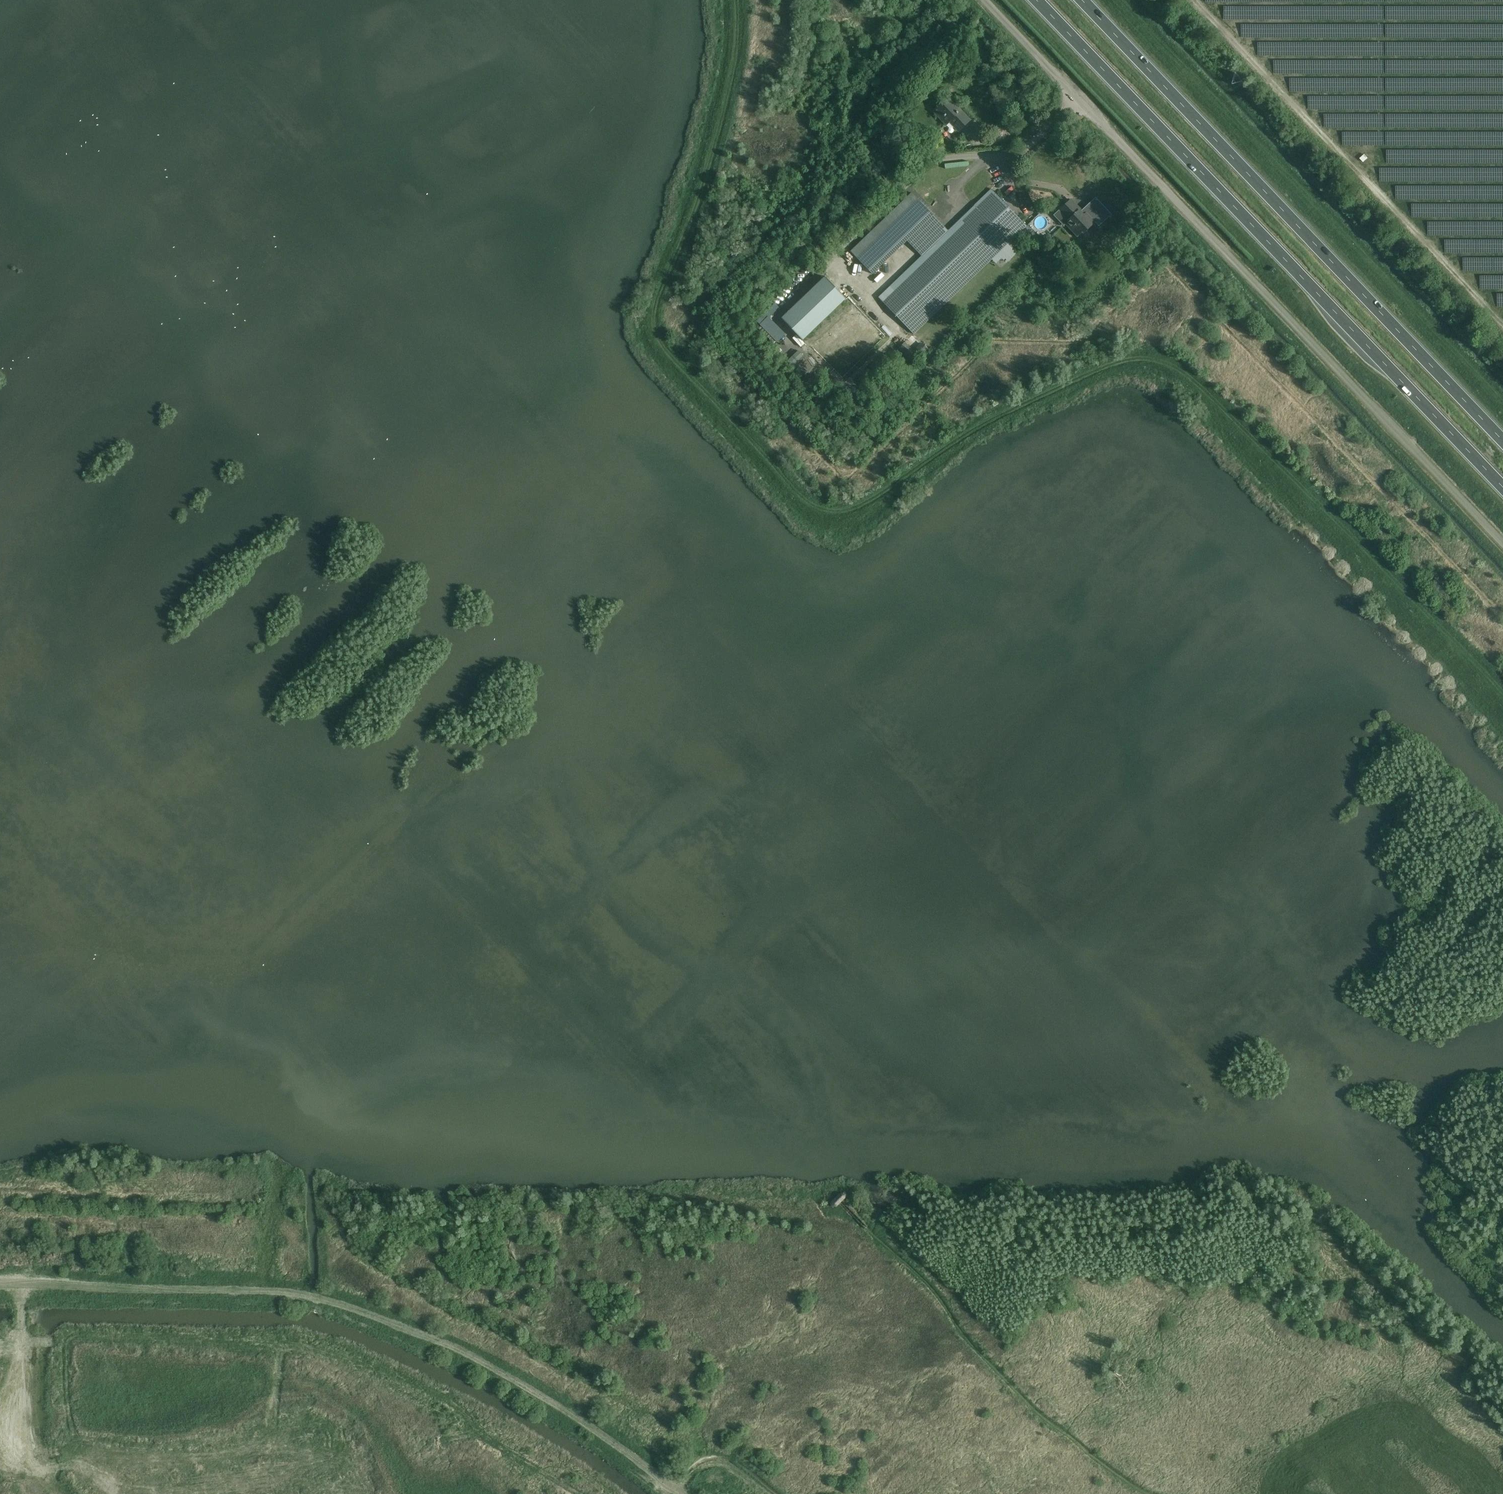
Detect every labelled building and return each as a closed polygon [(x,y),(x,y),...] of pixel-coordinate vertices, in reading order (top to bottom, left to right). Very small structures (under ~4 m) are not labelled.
[(934,112),(946,124),(949,121),(958,131),(970,120),(957,107),(956,108),(955,106),(957,104),(949,95),(941,102),(943,104),(934,112)] [(922,256),(892,284),(878,297),(913,334),(965,284),(1026,225),(991,189),(948,230),(912,192),(850,251),(872,274),(907,240),(922,256)] [(1087,228),(1098,218),(1102,222),(1110,213),(1096,198),(1082,212),(1071,200),(1059,210),(1069,220),(1065,223),(1077,235),(1086,227),(1087,228)] [(1056,208),(1049,213),(1056,223),(1063,218),(1056,208)] [(824,275),(781,317),(802,338),(845,297),(824,275)] [(911,359),(925,348),(922,344),(907,355),(911,359)]
